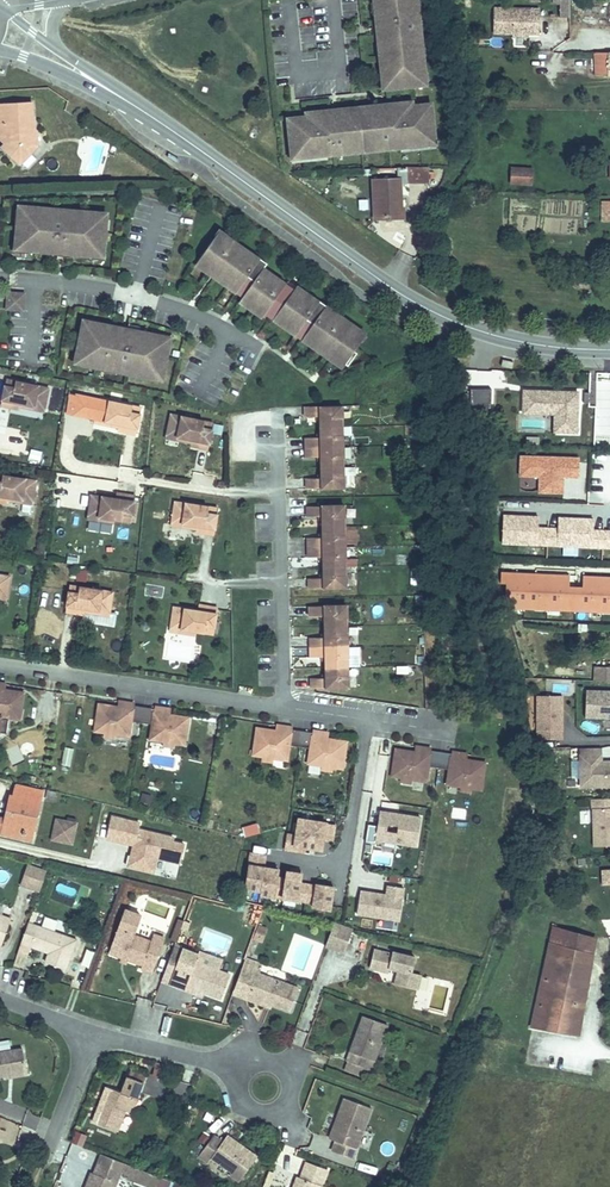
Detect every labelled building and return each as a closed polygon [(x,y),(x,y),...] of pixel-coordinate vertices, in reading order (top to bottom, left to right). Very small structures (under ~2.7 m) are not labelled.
[(377,44),(380,44),(381,58),(379,58),(381,78),(383,78),(385,89),(424,85),(422,73),(425,73),(423,55),(420,56),(418,41),(421,40),(420,29),(414,30),(413,22),(419,21),(418,10),(415,10),(414,0),(373,0),(373,1),(375,1),(376,14),(374,15),(377,44)] [(568,0),(562,0),(558,0),(559,19),(569,19),(568,0)] [(544,8),(492,7),(491,32),(517,33),(532,33),(543,33),(544,8)] [(595,53),(595,77),(609,78),(609,53),(595,53)] [(4,139),(5,147),(20,161),(38,142),(37,141),(27,133),(33,127),(33,125),(32,103),(8,105),(8,101),(0,101),(0,120),(1,120),(2,132),(7,136),(4,139)] [(318,112),(318,116),(305,117),(285,119),(289,154),(290,154),(308,152),(308,156),(324,154),(325,157),(335,156),(334,148),(342,147),(382,143),(389,142),(390,150),(402,149),(401,146),(417,144),(417,141),(435,139),(436,139),(432,104),(413,106),(399,108),(399,103),(386,105),(386,107),(378,108),(377,106),(339,110),(339,112),(331,113),(331,111),(318,112)] [(27,133),(37,141),(37,129),(37,127),(33,125),(33,127),(27,133)] [(401,146),(402,149),(402,152),(436,148),(435,139),(417,141),(417,144),(401,146)] [(382,143),(342,147),(343,154),(383,150),(382,143)] [(308,152),(290,154),(291,163),(325,160),(325,157),(324,154),(308,156),(308,152)] [(609,177),(609,161),(602,161),(602,177),(609,177)] [(410,168),(410,185),(430,185),(430,168),(410,168)] [(513,169),(513,183),(534,183),(534,169),(513,169)] [(372,180),(374,221),(404,220),(404,209),(396,209),(395,193),(400,193),(399,179),(372,180)] [(407,190),(410,212),(418,211),(415,189),(407,190)] [(22,222),(23,206),(37,207),(37,203),(33,203),(18,201),(16,222),(18,222),(22,222)] [(102,234),(103,218),(104,214),(94,213),(95,210),(82,208),(82,212),(71,211),(72,207),(66,207),(66,206),(37,203),(37,207),(23,206),(22,222),(18,222),(16,244),(28,245),(28,248),(46,250),(58,251),(59,249),(70,250),(70,252),(89,254),(89,250),(104,252),(105,234),(102,234)] [(266,260),(219,228),(210,240),(198,257),(210,265),(216,270),(239,286),(245,290),(242,295),(265,311),(273,316),(276,312),(298,328),(304,333),(327,348),(333,353),(345,361),(347,363),(357,350),(354,348),(364,333),(353,326),(355,323),(316,296),(308,290),(307,291),(288,277),(286,281),(274,272),(274,273),(263,266),(267,260),(266,260)] [(210,265),(198,257),(195,261),(207,269),(210,265)] [(239,286),(216,270),(213,274),(236,290),(239,286)] [(6,290),(5,310),(23,312),(25,292),(6,290)] [(242,295),(239,299),(270,321),(273,316),(265,311),(242,295)] [(298,328),(276,312),(273,316),(295,332),(298,328)] [(103,323),(100,322),(100,321),(88,318),(87,324),(102,326),(103,323)] [(169,362),(174,340),(162,337),(162,335),(144,331),(132,329),(132,331),(121,329),(121,326),(103,323),(102,326),(87,324),(84,341),(87,341),(85,356),(84,361),(93,363),(92,366),(104,369),(105,365),(115,367),(115,371),(120,372),(149,378),(149,374),(163,377),(166,361),(169,362)] [(144,331),(145,325),(134,323),(132,329),(144,331)] [(327,348),(304,333),(302,337),(324,352),(327,348)] [(85,356),(87,341),(84,341),(82,340),(79,356),(85,356)] [(345,361),(333,353),(330,357),(342,365),(345,361)] [(167,382),(171,362),(169,362),(166,361),(163,377),(149,374),(149,378),(153,379),(167,382)] [(50,384),(8,375),(2,401),(12,403),(13,397),(35,402),(36,397),(47,399),(50,384)] [(551,435),(578,436),(579,391),(520,388),(519,415),(552,416),(551,435)] [(589,390),(588,401),(609,402),(609,391),(589,390)] [(143,405),(101,396),(97,412),(108,414),(107,419),(129,423),(128,429),(138,431),(143,405)] [(343,405),(306,406),(306,415),(321,415),(322,425),(344,425),(343,405)] [(220,423),(178,415),(174,430),(185,432),(184,437),(206,442),(205,448),(215,450),(220,423)] [(344,425),(322,425),(322,436),(307,436),(307,446),(307,455),(322,455),(323,465),(323,476),(308,476),(308,487),(345,486),(345,465),(344,445),(344,425)] [(564,490),(564,474),(564,472),(569,472),(569,475),(579,475),(580,455),(521,454),(521,474),(540,474),(540,490),(564,490)] [(0,497),(1,491),(24,494),(24,490),(35,491),(38,476),(0,470),(0,497)] [(118,495),(93,491),(91,507),(102,508),(101,513),(116,515),(133,518),(137,491),(127,490),(126,496),(118,495)] [(214,531),(218,504),(175,498),(173,513),(184,515),(183,520),(205,523),(205,526),(205,529),(214,531)] [(345,503),(308,504),(308,513),(324,513),(324,523),(346,523),(345,503)] [(502,544),(609,547),(609,531),(593,530),(593,520),(575,519),(575,523),(569,523),(569,519),(558,519),(558,529),(538,529),(538,518),(527,518),(527,521),(521,521),(521,518),(503,517),(502,544)] [(346,523),(324,523),(324,534),(309,535),(309,544),(310,553),(325,553),(325,563),(326,574),(310,575),(311,585),(348,584),(347,563),(347,543),(346,523)] [(3,590),(3,586),(14,588),(16,572),(0,570),(0,590),(3,590)] [(581,574),(581,586),(568,585),(569,574),(498,571),(497,596),(507,597),(506,610),(609,614),(609,575),(581,574)] [(71,580),(67,607),(77,608),(78,602),(100,605),(101,601),(111,602),(114,587),(71,580)] [(348,601),(311,602),(311,612),(326,611),(327,622),(349,621),(348,601)] [(198,607),(173,603),(171,619),(182,621),(181,625),(196,627),(213,630),(217,604),(207,603),(206,608),(198,607)] [(349,621),(327,622),(327,633),(312,633),(312,642),(312,652),(327,652),(328,662),(328,673),(313,673),(313,684),(350,682),(350,661),(349,641),(349,621)] [(166,644),(165,659),(191,661),(192,645),(166,644)] [(592,666),(592,683),(609,683),(609,666),(592,666)] [(294,690),(308,690),(308,678),(293,678),(294,690)] [(4,728),(6,716),(6,712),(7,709),(15,711),(14,714),(16,714),(26,715),(30,688),(10,685),(0,684),(0,727),(4,728)] [(584,689),(583,718),(609,719),(609,690),(584,689)] [(148,702),(138,700),(137,704),(122,702),(102,699),(98,726),(108,728),(109,728),(110,725),(118,726),(117,729),(119,729),(133,731),(135,716),(145,718),(148,702)] [(158,703),(148,702),(145,718),(156,719),(153,734),(167,736),(169,736),(169,734),(177,735),(177,738),(178,738),(188,739),(192,712),(172,709),(158,707),(158,703)] [(15,718),(16,714),(14,714),(15,711),(7,709),(6,712),(6,716),(15,718)] [(220,738),(221,719),(208,718),(207,737),(220,738)] [(545,718),(544,738),(572,739),(572,724),(559,723),(559,718),(545,718)] [(301,741),(304,725),(293,723),(293,727),(278,725),(258,722),(254,749),(264,751),(265,751),(266,748),(274,749),(273,752),(275,753),(288,755),(291,740),(301,741)] [(107,731),(118,733),(119,729),(117,729),(118,726),(110,725),(109,728),(108,728),(107,731)] [(304,725),(301,741),(311,742),(309,757),(322,760),(324,760),(324,757),(332,758),(332,762),(333,762),(343,763),(348,736),(328,733),(313,731),(314,727),(304,725)] [(167,740),(178,742),(178,738),(177,738),(177,735),(169,734),(169,736),(167,736),(167,740)] [(439,762),(441,745),(430,744),(430,748),(415,746),(395,744),(392,772),(402,773),(403,773),(403,770),(411,771),(411,774),(412,774),(426,776),(428,761),(439,762)] [(451,747),(441,745),(439,762),(449,763),(447,778),(461,779),(463,779),(463,776),(471,777),(471,780),(472,781),(482,782),(485,754),(465,752),(450,750),(451,747)] [(60,764),(69,767),(73,748),(64,746),(60,764)] [(263,755),(274,756),(275,753),(273,752),(274,749),(266,748),(265,751),(264,751),(263,755)] [(581,749),(582,779),(595,779),(595,788),(609,788),(609,763),(602,763),(602,749),(581,749)] [(324,760),(322,760),(322,764),(333,766),(333,762),(332,762),(332,758),(324,757),(324,760)] [(401,777),(412,778),(412,774),(411,774),(411,771),(403,770),(403,773),(402,773),(401,777)] [(8,807),(0,805),(0,820),(36,830),(48,782),(23,776),(21,786),(15,784),(8,807)] [(582,779),(582,788),(595,788),(595,779),(582,779)] [(595,843),(609,843),(609,795),(594,796),(595,843)] [(374,842),(417,847),(421,815),(377,810),(374,842)] [(124,868),(153,874),(156,860),(180,865),(185,838),(139,829),(140,821),(109,815),(104,841),(128,845),(124,868)] [(52,818),(50,842),(73,845),(76,821),(52,818)] [(323,843),(325,826),(298,822),(296,839),(294,849),(306,850),(321,853),(323,843)] [(332,844),(334,827),(325,826),(323,843),(332,844)] [(294,849),(296,839),(287,837),(285,852),(305,855),(306,850),(294,849)] [(45,884),(53,863),(34,856),(26,877),(45,884)] [(264,871),(266,858),(251,856),(249,869),(264,871)] [(275,900),(278,880),(279,873),(264,871),(249,869),(245,896),(275,900)] [(9,874),(0,871),(0,882),(5,884),(9,874)] [(298,904),(300,886),(301,876),(290,875),(287,874),(286,881),(283,902),(298,904)] [(283,902),(286,881),(278,880),(275,900),(283,902)] [(357,890),(355,917),(401,920),(403,887),(385,885),(384,892),(357,890)] [(314,906),(317,888),(300,886),(298,904),(314,906)] [(330,913),(334,889),(317,887),(317,888),(314,906),(313,910),(330,913)] [(0,906),(0,936),(5,937),(15,911),(0,906)] [(61,923),(35,913),(28,934),(24,946),(33,950),(38,938),(53,943),(50,953),(69,960),(80,930),(61,923)] [(180,937),(187,915),(182,914),(174,935),(180,937)] [(152,934),(119,921),(110,945),(123,950),(129,952),(143,957),(141,963),(153,967),(162,945),(149,940),(152,934)] [(351,926),(336,921),(327,944),(342,950),(351,926)] [(564,936),(601,943),(604,928),(586,926),(558,921),(556,935),(564,936)] [(258,922),(253,936),(263,940),(268,925),(258,922)] [(564,936),(556,935),(544,1016),(589,1024),(596,976),(569,971),(571,955),(561,954),(564,936)] [(564,936),(561,954),(571,955),(569,971),(596,976),(601,943),(564,936)] [(230,967),(184,950),(188,941),(179,937),(167,973),(190,982),(192,977),(209,983),(222,988),(230,967)] [(392,950),(375,946),(370,962),(382,966),(384,960),(389,962),(399,965),(397,972),(409,976),(412,967),(415,954),(393,948),(392,950)] [(262,960),(249,955),(238,985),(250,990),(277,1000),(292,1005),(300,983),(282,977),(259,967),(262,960)] [(422,969),(412,967),(409,976),(397,972),(395,979),(418,985),(422,969)] [(209,983),(192,977),(190,982),(207,988),(209,983)] [(277,1000),(250,990),(248,996),(275,1006),(277,1000)] [(391,1018),(368,1010),(351,1056),(368,1061),(375,1064),(378,1055),(391,1018)] [(0,1049),(0,1076),(14,1074),(13,1068),(32,1066),(30,1045),(0,1049)] [(368,1061),(351,1056),(348,1064),(372,1073),(373,1071),(375,1064),(368,1061)] [(149,1069),(134,1063),(130,1072),(145,1078),(149,1069)] [(32,1066),(13,1068),(14,1074),(14,1078),(33,1075),(32,1066)] [(145,1078),(130,1072),(124,1088),(108,1082),(96,1117),(119,1126),(133,1091),(139,1094),(145,1078)] [(139,1094),(133,1091),(127,1107),(133,1110),(139,1094)] [(374,1101),(348,1091),(341,1108),(345,1110),(339,1123),(336,1122),(333,1130),(339,1133),(335,1143),(355,1151),(374,1101)] [(345,1110),(341,1108),(336,1122),(339,1123),(345,1110)] [(82,1147),(86,1136),(74,1131),(69,1142),(82,1147)] [(262,1150),(232,1131),(228,1137),(218,1131),(204,1152),(214,1159),(219,1152),(239,1164),(236,1168),(246,1174),(262,1150)] [(99,1173),(94,1171),(88,1186),(119,1186),(126,1170),(133,1173),(134,1172),(149,1178),(153,1167),(108,1149),(99,1173)] [(332,1164),(312,1156),(306,1172),(300,1186),(323,1186),(325,1182),(332,1164)] [(358,1162),(356,1168),(374,1173),(376,1167),(358,1162)] [(161,1170),(153,1167),(149,1178),(157,1181),(161,1170)] [(301,1170),(295,1186),(300,1186),(306,1172),(301,1170)]
